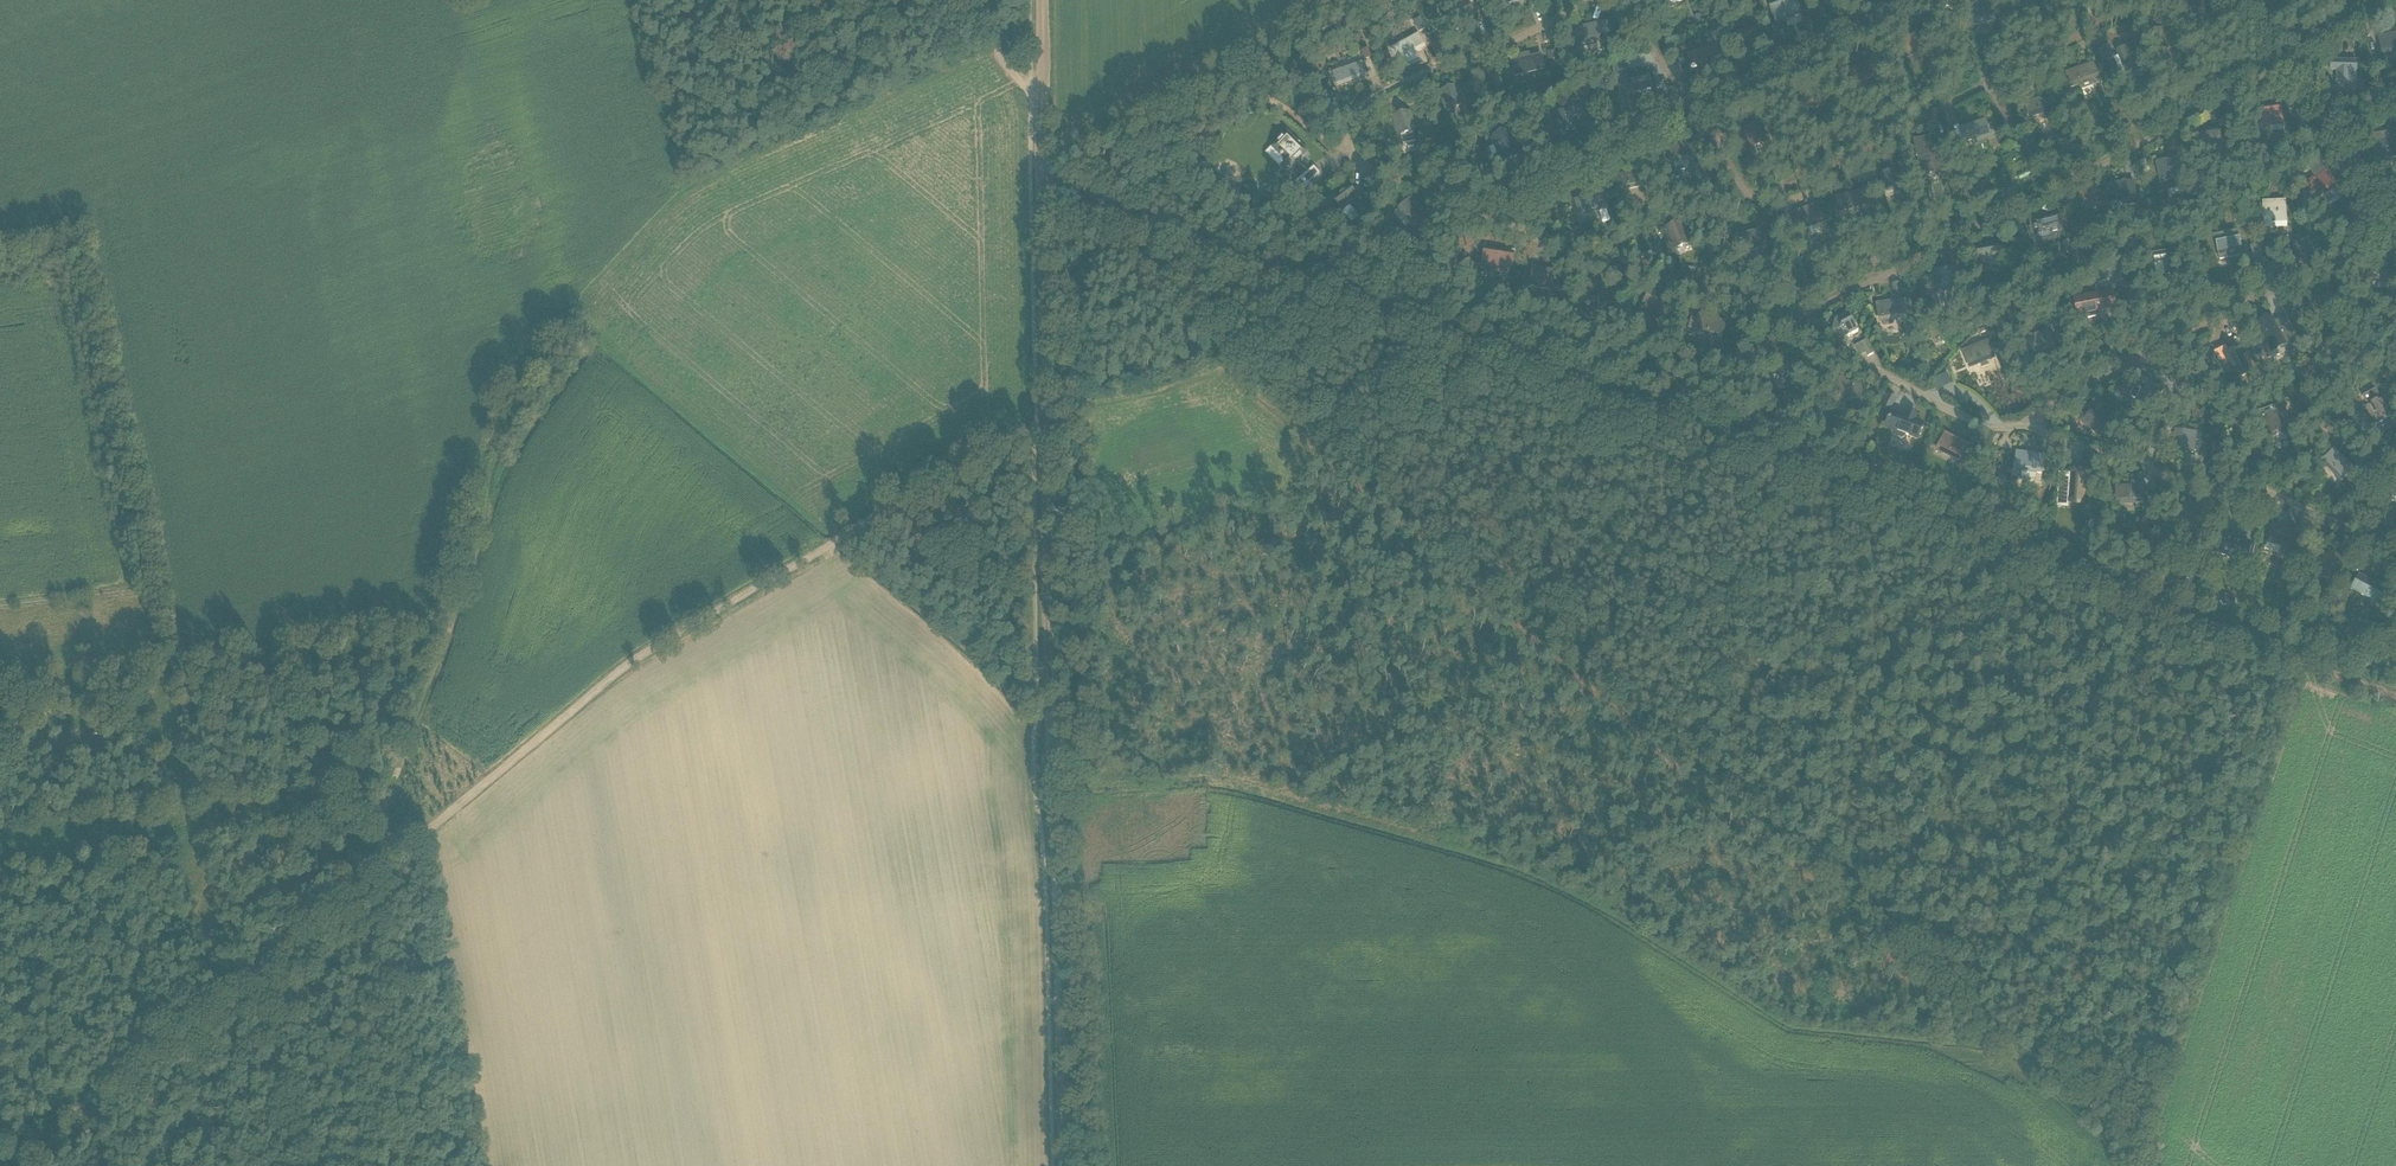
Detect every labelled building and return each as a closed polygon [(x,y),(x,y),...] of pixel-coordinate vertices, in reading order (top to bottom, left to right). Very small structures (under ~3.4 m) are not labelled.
[(1766,5),(1772,22),(1783,18),(1800,12),(1796,1),(1796,0),(1779,0),(1776,1),(1766,5)] [(1443,18),(1445,22),(1450,32),(1458,29),(1456,26),(1467,21),(1468,24),(1474,21),(1473,19),(1476,17),(1470,5),(1443,18)] [(2022,11),(2014,13),(2016,24),(2024,23),(2022,11)] [(2009,18),(1998,20),(1999,31),(2011,29),(2009,18)] [(1609,21),(1565,31),(1568,44),(1564,45),(1565,52),(1596,45),(1598,39),(1613,36),(1609,21)] [(1391,48),(1393,52),(1398,62),(1406,58),(1404,56),(1414,50),(1416,53),(1421,50),(1420,47),(1423,46),(1418,35),(1417,33),(1391,48)] [(2379,43),(2382,55),(2395,52),(2395,33),(2378,37),(2379,43)] [(2116,51),(2120,62),(2126,75),(2140,69),(2130,45),(2116,51)] [(1687,54),(1690,63),(1691,69),(1701,67),(1701,69),(1713,65),(1713,63),(1720,61),(1716,46),(1687,54)] [(2110,56),(2106,46),(2101,48),(2105,58),(2110,56)] [(1368,48),(1360,51),(1364,60),(1371,57),(1368,48)] [(1511,65),(1513,73),(1514,75),(1540,69),(1538,64),(1542,63),(1540,54),(1530,57),(1529,52),(1516,55),(1517,60),(1511,61),(1511,65)] [(2043,65),(2051,73),(2058,67),(2049,59),(2043,65)] [(2336,83),(2348,83),(2348,70),(2355,71),(2356,61),(2330,61),(2330,70),(2337,70),(2336,83)] [(1361,62),(1333,72),(1336,83),(1339,82),(1341,86),(1347,84),(1346,81),(1357,77),(1358,80),(1366,77),(1361,62)] [(2066,73),(2069,82),(2071,81),(2073,87),(2077,85),(2079,90),(2100,82),(2098,78),(2099,78),(2094,63),(2066,73)] [(1497,64),(1492,66),(1496,76),(1501,74),(1497,64)] [(1653,99),(1650,86),(1651,86),(1650,83),(1649,83),(1646,70),(1641,71),(1641,73),(1629,75),(1629,74),(1628,74),(1635,100),(1640,99),(1639,93),(1650,90),(1653,99)] [(1664,83),(1657,85),(1659,92),(1666,90),(1664,83)] [(1440,93),(1444,104),(1446,109),(1454,107),(1454,108),(1455,107),(1455,106),(1463,104),(1461,98),(1457,87),(1440,93)] [(1572,107),(1552,116),(1561,135),(1575,129),(1571,118),(1576,115),(1577,118),(1584,114),(1573,88),(1563,92),(1567,101),(1569,100),(1572,107)] [(2287,88),(2281,92),(2286,100),(2292,96),(2287,88)] [(1423,92),(1415,94),(1417,102),(1425,100),(1423,92)] [(2282,122),(2279,105),(2258,107),(2261,125),(2282,122)] [(1410,113),(1393,117),(1397,134),(1405,132),(1406,133),(1407,133),(1407,132),(1414,130),(1410,113)] [(1988,119),(1959,128),(1958,125),(1950,127),(1953,138),(1960,136),(1962,143),(1972,140),(1974,145),(1999,137),(1995,122),(1990,124),(1988,119)] [(1760,124),(1743,131),(1750,147),(1757,144),(1758,145),(1759,145),(1759,144),(1766,141),(1760,124)] [(2197,132),(2199,144),(2201,150),(2222,146),(2218,128),(2197,132)] [(1290,169),(1308,152),(1286,130),(1270,146),(1283,159),(1282,160),(1290,169)] [(1508,130),(1492,137),(1502,161),(1510,158),(1510,159),(1512,158),(1511,157),(1519,154),(1508,130)] [(2372,142),(2373,151),(2376,151),(2377,156),(2393,154),(2393,156),(2395,156),(2395,130),(2369,135),(2370,143),(2372,142)] [(1935,173),(1929,137),(1912,139),(1915,158),(1916,158),(1918,175),(1935,173)] [(1957,151),(1960,160),(1969,157),(1966,148),(1957,151)] [(2181,178),(2177,158),(2158,162),(2162,182),(2164,182),(2165,191),(2176,188),(2174,180),(2181,178)] [(1295,182),(1301,189),(1320,173),(1314,166),(1295,182)] [(1458,174),(1468,190),(1481,181),(1471,166),(1458,174)] [(1617,176),(1618,185),(1621,184),(1622,190),(1647,185),(1645,170),(1617,176)] [(1879,174),(1881,185),(1883,192),(1900,188),(1897,170),(1879,174)] [(2326,171),(2303,185),(2312,200),(2319,196),(2317,193),(2331,185),(2327,178),(2329,176),(2326,171)] [(1670,174),(1661,175),(1662,186),(1671,185),(1670,174)] [(2296,185),(2302,182),(2298,175),(2292,178),(2296,185)] [(2111,199),(2115,198),(2123,206),(2135,205),(2135,199),(2133,182),(2107,184),(2107,190),(2110,190),(2111,199)] [(1370,206),(1365,200),(1362,202),(1349,186),(1333,199),(1342,210),(1351,203),(1355,208),(1353,209),(1358,215),(1370,206)] [(2083,187),(2076,190),(2083,204),(2087,211),(2095,207),(2091,200),(2090,200),(2083,187)] [(1600,192),(1575,200),(1577,206),(1580,205),(1582,214),(1597,209),(1598,211),(1606,209),(1600,192)] [(1997,199),(1993,192),(1987,196),(1992,203),(1997,199)] [(1491,195),(1483,203),(1494,214),(1502,206),(1491,195)] [(1413,197),(1398,209),(1416,230),(1430,218),(1413,197)] [(2285,201),(2263,202),(2263,208),(2264,228),(2286,227),(2285,207),(2285,201)] [(1925,206),(1927,216),(1934,214),(1932,205),(1925,206)] [(1952,215),(1954,223),(1960,221),(1958,214),(1952,215)] [(2032,221),(2033,227),(2035,238),(2061,232),(2057,215),(2032,221)] [(2102,215),(2094,218),(2097,225),(2104,223),(2102,215)] [(1664,228),(1666,232),(1673,248),(1680,245),(1681,246),(1682,246),(1682,245),(1689,242),(1680,221),(1664,228)] [(2237,231),(2213,235),(2218,260),(2226,258),(2225,251),(2240,248),(2237,231)] [(1574,238),(1570,236),(1566,234),(1563,241),(1567,242),(1571,244),(1574,238)] [(2077,237),(2069,240),(2062,244),(2066,252),(2073,249),(2081,245),(2077,237)] [(1977,248),(1978,257),(1979,263),(2005,259),(2003,244),(1977,248)] [(1484,248),(1482,260),(1481,266),(1502,270),(1504,261),(1514,262),(1515,253),(1484,248)] [(2179,249),(2154,253),(2155,263),(2162,261),(2164,274),(2176,272),(2173,259),(2180,258),(2179,249)] [(1882,265),(1878,256),(1870,260),(1874,269),(1882,265)] [(1534,268),(1530,286),(1556,291),(1559,272),(1534,268)] [(1935,270),(1936,281),(1937,293),(1956,291),(1954,268),(1935,270)] [(1589,279),(1587,285),(1583,298),(1609,307),(1615,287),(1589,279)] [(1805,288),(1796,292),(1801,303),(1810,299),(1805,288)] [(2116,306),(2113,292),(2102,294),(2076,299),(2079,314),(2098,310),(2102,309),(2116,306)] [(1649,293),(1643,303),(1640,309),(1658,319),(1667,303),(1649,293)] [(1894,319),(1898,318),(1898,319),(1905,318),(1903,300),(1902,298),(1875,302),(1878,322),(1881,321),(1881,324),(1884,326),(1891,325),(1894,322),(1894,319)] [(1846,337),(1857,332),(1850,319),(1848,321),(1845,313),(1834,318),(1830,331),(1840,348),(1843,349),(1851,345),(1846,337)] [(1699,315),(1698,321),(1694,320),(1690,335),(1696,337),(1698,330),(1714,334),(1713,337),(1720,339),(1725,322),(1699,315)] [(2270,315),(2256,322),(2262,333),(2271,351),(2277,348),(2277,349),(2280,347),(2279,347),(2285,344),(2275,326),(2270,315)] [(1916,318),(1910,323),(1916,332),(1922,328),(1916,318)] [(1813,325),(1804,329),(1807,337),(1816,333),(1813,325)] [(1987,330),(1986,330),(1989,337),(1996,334),(1993,328),(1987,330)] [(2021,341),(2024,347),(2029,357),(2035,354),(2034,352),(2049,345),(2045,337),(2048,336),(2045,331),(2021,341)] [(1874,353),(1866,339),(1853,346),(1859,357),(1865,353),(1867,357),(1874,353)] [(1994,358),(1987,341),(1963,351),(1969,368),(1994,358)] [(2237,348),(2223,356),(2236,380),(2250,372),(2246,364),(2249,363),(2244,354),(2241,355),(2237,348)] [(1912,362),(1906,366),(1910,373),(1916,368),(1912,362)] [(1933,377),(1937,388),(1951,384),(1947,372),(1933,377)] [(2129,396),(2134,400),(2151,409),(2162,390),(2140,377),(2129,396)] [(2369,406),(2366,407),(2375,423),(2382,419),(2383,420),(2384,419),(2384,418),(2390,415),(2381,399),(2379,400),(2377,396),(2378,395),(2374,388),(2361,396),(2365,403),(2366,402),(2369,406)] [(2098,437),(2111,420),(2089,404),(2077,420),(2098,437)] [(1889,410),(1883,429),(1890,431),(1892,435),(1901,439),(1905,437),(1918,441),(1924,423),(1916,421),(1918,415),(1905,411),(1904,415),(1889,410)] [(2262,422),(2264,427),(2268,438),(2276,435),(2276,436),(2277,435),(2285,432),(2280,421),(2279,416),(2262,422)] [(1872,420),(1868,428),(1874,431),(1878,423),(1872,420)] [(2176,429),(2173,451),(2178,451),(2193,454),(2196,432),(2182,430),(2176,429)] [(1944,440),(1941,447),(1940,448),(1954,455),(1953,458),(1960,462),(1968,446),(1945,433),(1942,439),(1944,440)] [(2352,468),(2333,450),(2321,463),(2330,471),(2332,469),(2340,477),(2346,471),(2348,473),(2352,468)] [(2017,452),(2014,470),(2041,473),(2041,467),(2043,456),(2017,452)] [(1873,461),(1862,466),(1866,477),(1878,472),(1873,461)] [(2086,471),(2070,470),(2069,473),(2067,503),(2068,503),(2084,504),(2086,471)] [(2119,493),(2119,500),(2119,502),(2135,501),(2136,504),(2143,504),(2142,479),(2134,481),(2134,486),(2116,487),(2116,493),(2119,493)] [(2352,484),(2348,488),(2354,495),(2358,490),(2352,484)] [(2147,495),(2148,513),(2158,512),(2157,495),(2147,495)] [(2045,539),(2041,544),(2046,547),(2050,542),(2045,539)] [(2361,550),(2354,564),(2356,565),(2361,567),(2368,554),(2361,550)] [(2255,570),(2250,575),(2253,579),(2258,574),(2255,570)] [(2366,579),(2359,575),(2351,589),(2358,593),(2375,601),(2379,594),(2385,597),(2388,592),(2366,579)] [(2235,599),(2225,595),(2221,604),(2232,608),(2235,599)]
